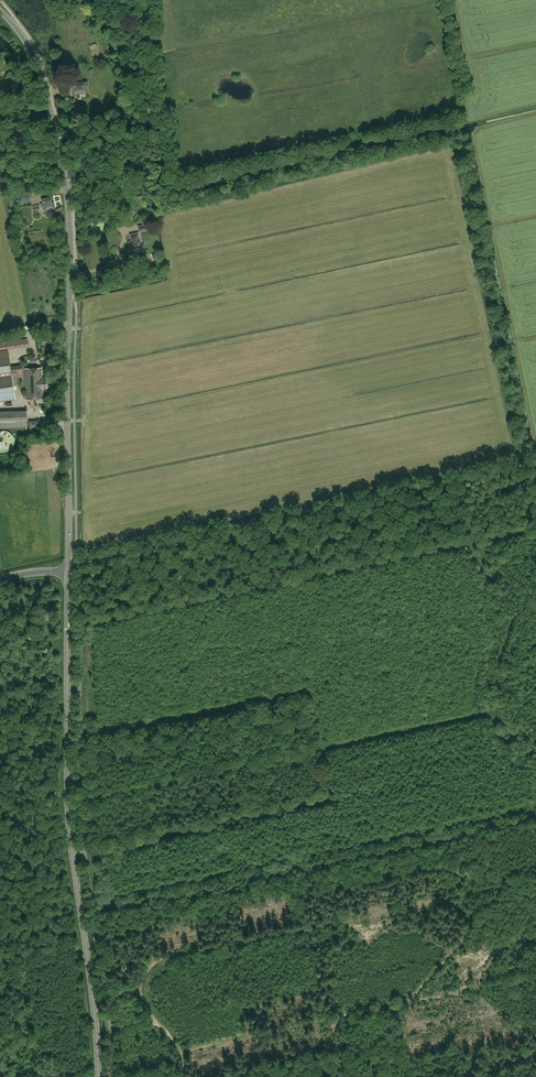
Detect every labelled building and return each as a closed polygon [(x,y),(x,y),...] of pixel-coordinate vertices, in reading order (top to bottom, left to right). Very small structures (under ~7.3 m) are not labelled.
[(87,81),(72,82),(73,94),(88,92),(87,81)] [(119,110),(123,106),(117,99),(113,102),(119,110)] [(21,195),(23,202),(31,200),(30,194),(21,195)] [(42,198),(43,203),(40,204),(41,208),(43,207),(44,210),(56,208),(53,196),(42,198)] [(132,241),(128,242),(130,251),(142,249),(140,240),(138,233),(130,234),(132,241)] [(28,345),(27,338),(0,342),(0,349),(28,345)] [(23,376),(22,367),(11,369),(8,349),(0,350),(0,402),(15,400),(13,387),(16,386),(15,377),(23,376)] [(24,368),(25,394),(26,399),(43,399),(42,388),(46,388),(46,377),(42,378),(41,367),(24,368)] [(26,427),(26,411),(0,412),(0,428),(26,427)] [(37,420),(29,420),(29,429),(38,429),(37,420)]
